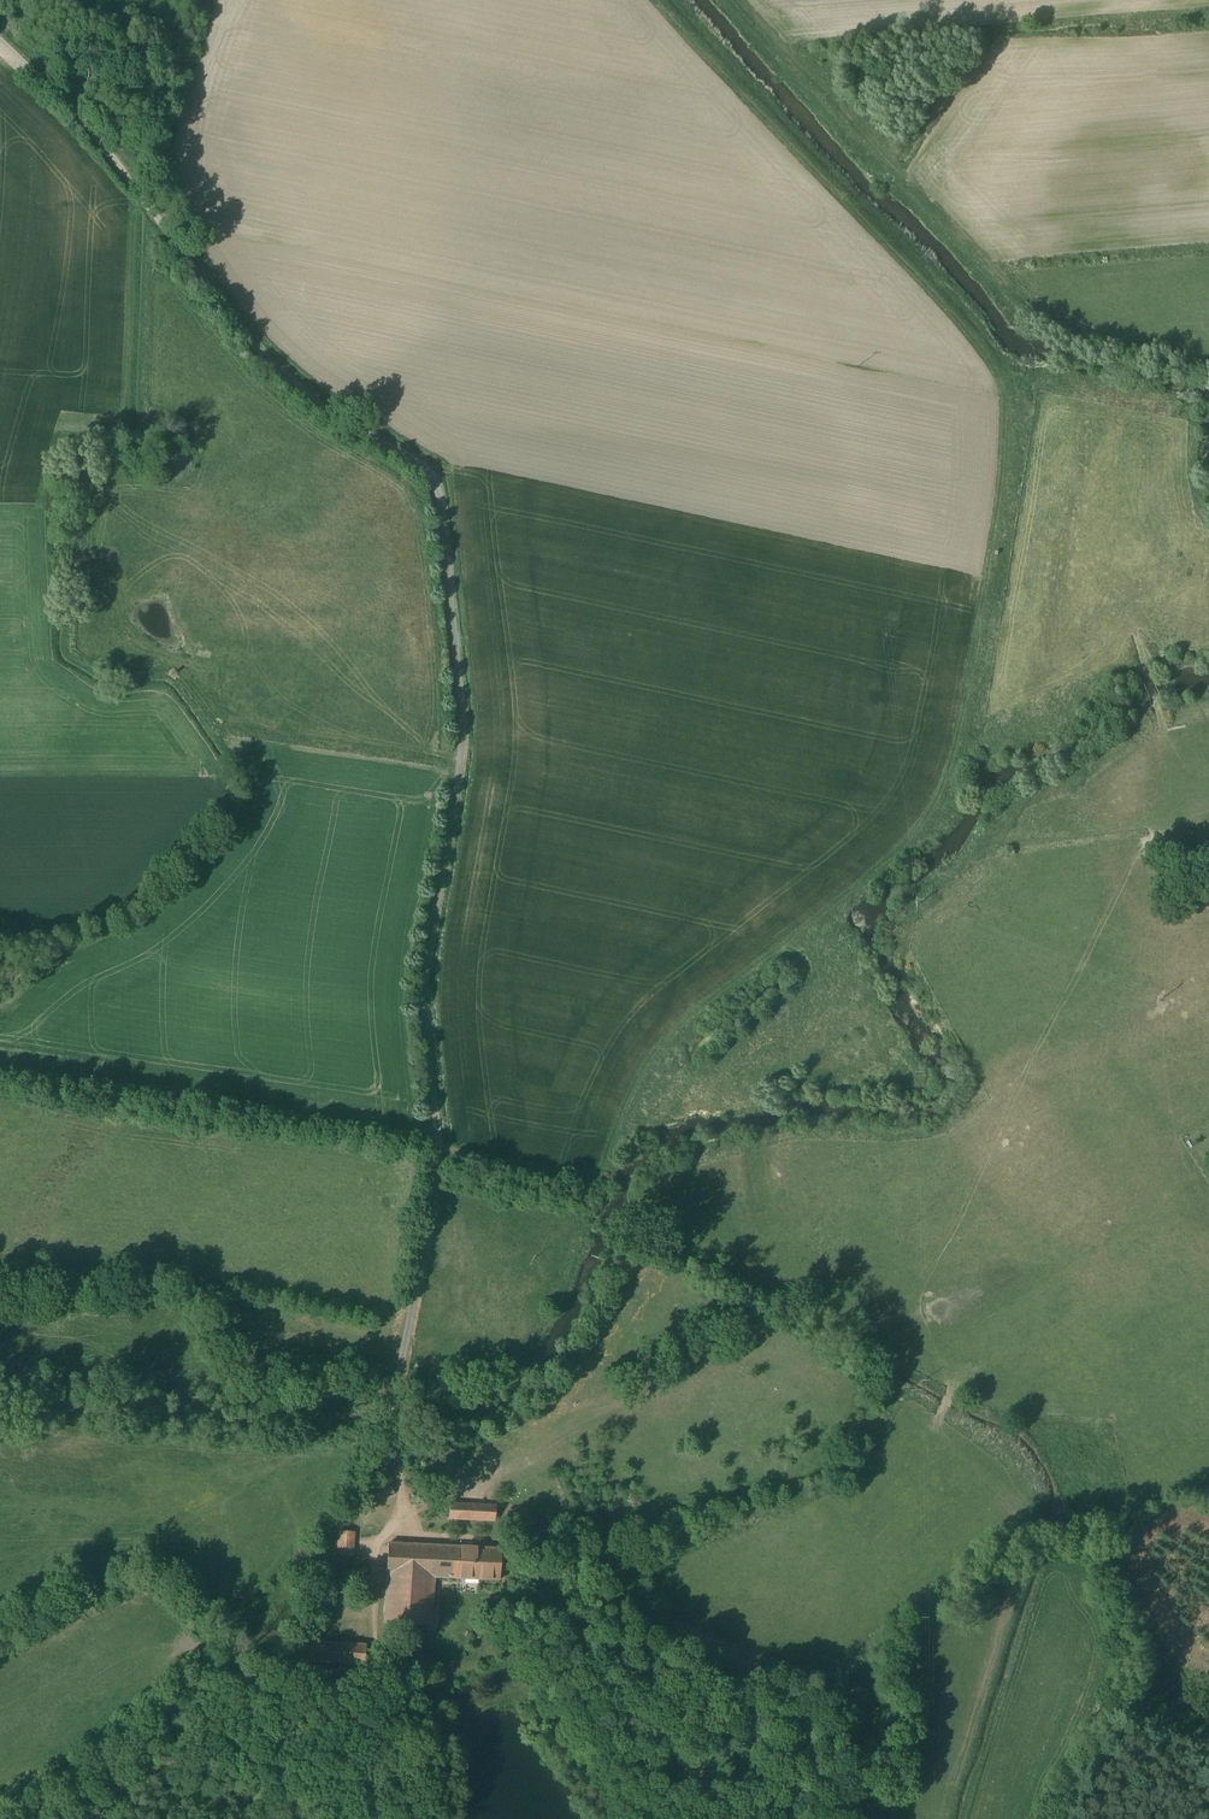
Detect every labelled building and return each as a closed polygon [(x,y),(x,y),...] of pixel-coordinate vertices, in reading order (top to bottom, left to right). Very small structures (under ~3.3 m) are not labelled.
[(148,78),(141,82),(146,92),(154,88),(148,78)] [(389,1482),(367,1492),(372,1503),(394,1493),(389,1482)] [(496,1506),(450,1503),(449,1518),(495,1521),(496,1506)] [(354,1533),(332,1531),(330,1554),(353,1556),(354,1533)] [(445,1546),(389,1543),(387,1574),(388,1574),(385,1623),(431,1625),(434,1577),(443,1577),(445,1546)] [(501,1549),(445,1546),(443,1577),(499,1580),(501,1549)] [(359,1585),(332,1563),(319,1578),(346,1600),(359,1585)] [(366,1645),(294,1640),(293,1660),(365,1664),(366,1645)]
